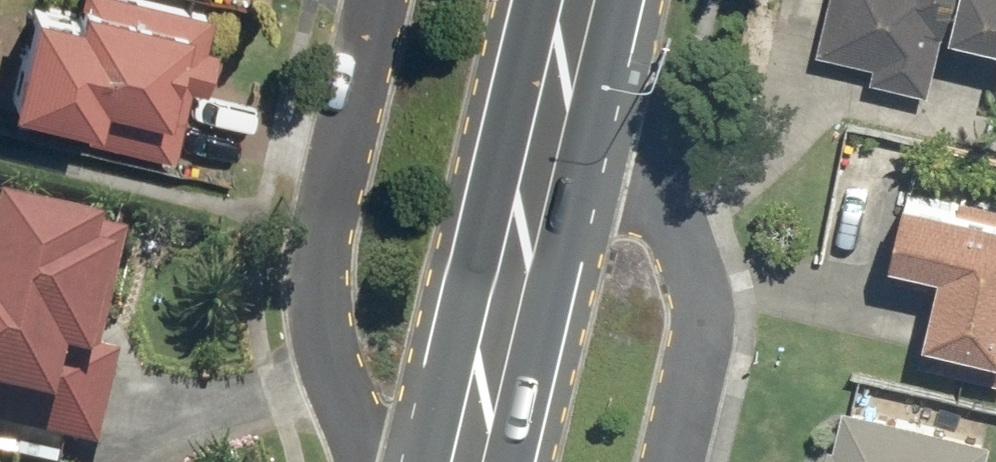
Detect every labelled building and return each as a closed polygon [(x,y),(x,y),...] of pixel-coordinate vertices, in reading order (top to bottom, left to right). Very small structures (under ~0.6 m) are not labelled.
[(167,163),(201,15),(136,0),(72,0),(67,24),(19,13),(0,96),(0,117),(69,133),(67,141),(167,163)] [(809,54),(860,65),(857,79),(924,94),(937,37),(992,49),(987,70),(995,73),(995,0),(822,0),(809,54)] [(995,384),(995,210),(894,188),(875,278),(925,289),(909,365),(995,384)] [(92,459),(118,355),(94,350),(121,238),(0,209),(0,436),(92,459)] [(988,441),(836,404),(825,447),(819,445),(815,461),(983,461),(988,441)]
